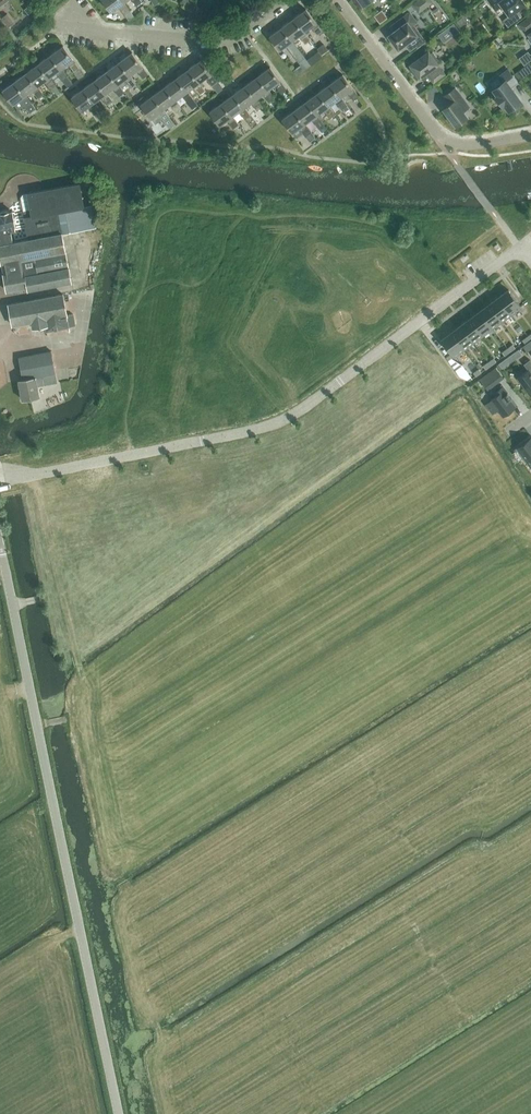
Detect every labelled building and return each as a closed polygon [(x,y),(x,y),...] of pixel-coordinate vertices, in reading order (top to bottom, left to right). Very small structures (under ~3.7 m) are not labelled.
[(28,6),(24,9),(26,11),(28,14),(36,8),(29,0),(23,0),(28,6)] [(122,0),(103,0),(111,11),(118,6),(124,14),(128,20),(134,16),(124,2),(123,2),(122,0)] [(184,5),(191,17),(198,13),(193,3),(194,2),(192,0),(182,0),(184,5)] [(413,4),(417,10),(425,4),(422,0),(418,0),(413,4)] [(493,7),(499,2),(509,15),(525,3),(523,0),(488,0),(493,7)] [(322,31),(306,9),(305,9),(306,10),(301,13),(301,12),(300,12),(300,13),(294,18),(304,31),(311,26),(317,35),(322,31)] [(382,9),(374,15),(379,23),(387,17),(382,9)] [(394,31),(388,35),(398,48),(405,43),(410,49),(416,44),(418,47),(425,41),(418,32),(416,34),(410,26),(416,21),(409,12),(393,24),(397,29),(394,31)] [(1,17),(8,26),(14,22),(12,19),(7,13),(1,17)] [(463,15),(456,21),(460,26),(467,20),(463,15)] [(519,25),(525,32),(527,30),(530,33),(529,34),(530,36),(530,16),(519,25)] [(304,31),(294,18),(293,18),(294,19),(290,22),(289,21),(288,21),(289,21),(282,27),(292,40),(299,35),(305,44),(310,39),(304,31)] [(292,40),(282,27),(278,31),(277,30),(276,30),(277,30),(270,36),(280,49),(287,44),(293,52),(298,48),(292,40)] [(322,44),(317,47),(322,54),(327,50),(322,44)] [(79,67),(63,45),(63,46),(59,50),(58,48),(57,49),(58,49),(51,54),(61,68),(68,63),(74,71),(79,67)] [(428,51),(410,64),(412,67),(410,68),(416,76),(418,74),(420,77),(426,72),(434,82),(444,74),(437,64),(438,64),(436,61),(438,59),(432,52),(430,53),(428,51)] [(143,78),(148,74),(132,52),(131,52),(132,53),(127,56),(127,55),(126,56),(120,61),(130,75),(137,70),(143,78)] [(530,60),(530,53),(530,54),(529,52),(519,59),(524,65),(530,60)] [(311,65),(319,58),(315,53),(306,59),(311,65)] [(61,68),(51,54),(51,55),(47,58),(46,57),(45,58),(46,58),(39,63),(49,77),(56,72),(62,80),(67,76),(61,68)] [(212,85),(217,81),(201,59),(200,60),(201,60),(197,64),(196,62),(195,63),(196,63),(189,68),(199,82),(206,77),(212,85)] [(130,75),(120,61),(119,61),(120,62),(115,65),(115,64),(114,64),(114,65),(108,70),(118,84),(125,79),(131,87),(136,83),(130,75)] [(49,77),(39,63),(39,64),(35,67),(34,66),(33,66),(34,67),(27,72),(37,86),(37,85),(44,81),(50,89),(51,88),(55,85),(49,77)] [(281,92),(286,88),(270,66),(269,67),(270,68),(265,71),(265,70),(264,70),(258,75),(268,89),(275,84),(281,92)] [(529,73),(524,67),(515,74),(520,80),(529,73)] [(199,82),(189,68),(189,69),(185,72),(184,71),(183,72),(184,72),(177,77),(187,91),(194,86),(200,94),(205,90),(199,82)] [(118,84),(108,70),(108,71),(104,74),(103,73),(102,73),(103,74),(96,79),(106,93),(106,92),(113,88),(119,96),(124,92),(118,84)] [(505,81),(494,89),(499,95),(496,97),(502,105),(504,103),(509,109),(510,108),(511,109),(519,103),(519,102),(520,101),(509,86),(516,81),(508,70),(501,76),(505,81)] [(37,86),(27,72),(27,73),(23,76),(22,75),(21,75),(22,76),(15,81),(25,94),(32,89),(38,98),(43,94),(37,85),(37,86)] [(359,96),(343,74),(342,74),(343,75),(338,78),(337,77),(337,78),(330,83),(341,97),(348,92),(354,100),(359,96)] [(268,89),(258,75),(257,76),(258,76),(254,80),(253,79),(252,79),(253,79),(246,84),(256,98),(263,93),(269,101),(274,97),(268,89)] [(172,81),(165,86),(175,100),(182,95),(192,108),(197,104),(187,91),(177,77),(177,78),(173,81),(172,80),(171,81),(172,81)] [(106,93),(96,79),(96,80),(92,83),(91,82),(90,82),(91,83),(84,88),(94,101),(101,96),(107,105),(112,101),(106,92),(106,93)] [(25,94),(15,81),(15,82),(11,85),(10,84),(9,84),(10,84),(3,90),(13,103),(19,112),(26,107),(30,112),(35,108),(31,103),(25,94)] [(341,97),(330,83),(331,84),(326,87),(325,86),(325,87),(319,92),(329,106),(336,101),(342,109),(347,105),(341,97)] [(256,98),(246,84),(246,85),(242,89),(241,87),(240,88),(241,88),(234,93),(244,107),(251,102),(257,110),(262,106),(256,98)] [(175,100),(165,86),(165,87),(161,90),(160,89),(159,89),(160,90),(153,95),(163,109),(163,108),(170,104),(176,112),(182,108),(175,100)] [(455,87),(444,96),(450,104),(443,109),(455,125),(468,116),(463,110),(469,106),(455,87)] [(94,101),(84,88),(84,89),(80,92),(79,91),(78,91),(79,91),(72,97),(82,110),(89,105),(101,121),(106,117),(94,101)] [(329,106),(319,92),(318,92),(319,93),(314,96),(313,95),(313,96),(307,101),(317,114),(324,109),(330,118),(335,114),(329,106)] [(244,107),(234,93),(234,94),(230,97),(229,96),(228,97),(229,97),(222,102),(232,116),(239,111),(245,119),(250,115),(244,107)] [(163,109),(153,95),(153,96),(149,99),(148,98),(147,98),(148,99),(141,104),(151,118),(158,112),(169,127),(174,123),(170,117),(163,108),(163,109)] [(317,114),(307,101),(306,101),(307,102),(302,105),(302,104),(301,104),(295,109),(305,123),(312,118),(318,127),(323,123),(317,114)] [(232,116),(222,102),(222,103),(218,106),(217,105),(216,106),(217,106),(210,111),(220,125),(227,120),(233,128),(238,124),(232,116)] [(305,123),(295,109),(294,110),(295,110),(290,114),(290,113),(289,113),(282,118),(293,132),(300,127),(306,135),(311,131),(305,123)] [(311,131),(306,135),(310,141),(315,137),(311,131)] [(27,193),(23,194),(21,197),(24,217),(28,238),(13,241),(11,232),(14,231),(14,229),(15,228),(15,225),(12,210),(8,211),(6,209),(1,210),(0,212),(0,259),(1,262),(2,262),(4,273),(3,273),(6,290),(7,290),(27,286),(28,289),(72,280),(62,233),(70,231),(96,226),(92,204),(83,206),(78,183),(27,193)] [(499,297),(511,313),(521,306),(508,289),(499,297)] [(9,304),(13,325),(31,322),(32,328),(45,325),(46,328),(46,330),(69,326),(76,325),(74,313),(66,315),(62,294),(9,304)] [(489,304),(501,320),(511,313),(499,297),(489,304)] [(480,311),(492,327),(501,320),(489,304),(480,311)] [(470,318),(483,334),(492,327),(480,311),(470,318)] [(461,325),(473,341),(483,334),(470,318),(461,325)] [(451,332),(464,349),(473,341),(461,325),(451,332)] [(464,349),(451,332),(442,339),(454,356),(464,349)] [(518,349),(507,357),(511,362),(522,354),(518,349)] [(23,379),(19,379),(19,380),(22,399),(40,396),(38,386),(58,382),(56,373),(56,372),(52,351),(19,357),(23,379)] [(517,377),(530,395),(530,394),(530,361),(529,359),(523,363),(528,369),(517,377)] [(472,378),(462,364),(455,370),(460,376),(469,380),(472,378)] [(490,371),(480,379),(484,385),(495,377),(490,371)] [(498,394),(491,399),(503,416),(515,407),(510,400),(511,398),(503,386),(496,391),(498,394)] [(518,448),(530,465),(530,438),(518,448)] [(146,478),(133,480),(137,501),(150,498),(146,478)] [(121,483),(109,485),(113,506),(125,504),(121,483)] [(109,485),(97,488),(101,509),(113,506),(109,485)] [(97,488),(84,490),(89,511),(101,509),(97,488)] [(84,490),(72,493),(77,514),(89,511),(84,490)] [(148,553),(136,556),(140,576),(152,574),(148,553)] [(136,556),(124,558),(128,579),(140,576),(136,556)] [(124,558),(112,561),(116,581),(128,579),(124,558)]
